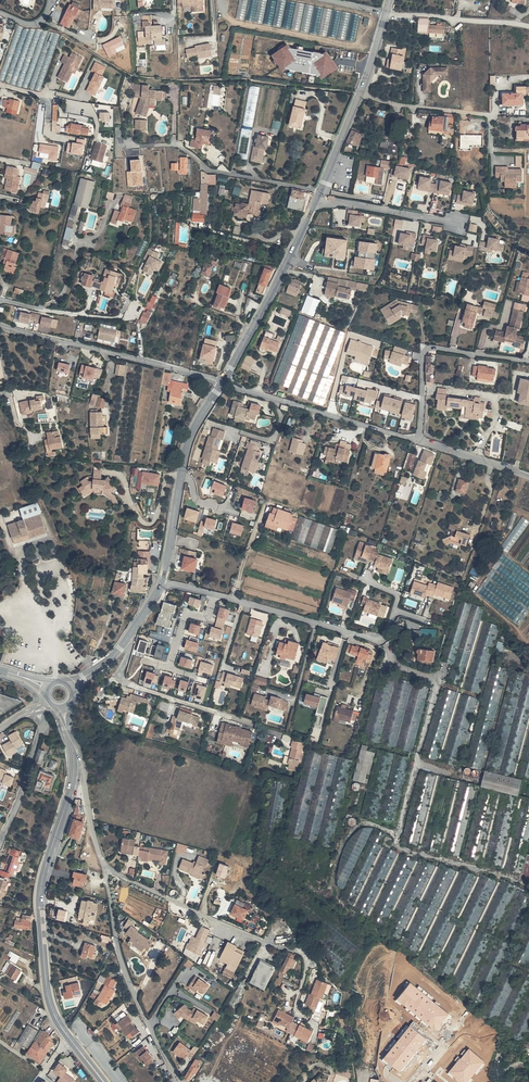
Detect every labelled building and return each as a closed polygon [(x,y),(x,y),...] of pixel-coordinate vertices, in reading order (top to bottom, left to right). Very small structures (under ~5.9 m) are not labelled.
[(179,5),(184,4),(184,7),(193,7),(198,7),(198,10),(205,10),(204,0),(178,0),(179,5)] [(236,19),(356,40),(361,13),(287,0),(240,0),(236,19)] [(84,11),(71,4),(62,22),(70,26),(75,18),(79,20),(84,11)] [(160,24),(150,24),(148,24),(147,18),(141,19),(141,25),(144,25),(144,34),(145,35),(150,35),(151,37),(156,37),(156,42),(166,41),(165,36),(161,37),(160,24)] [(425,27),(425,25),(426,19),(418,18),(416,19),(415,26),(425,27)] [(441,26),(425,25),(425,27),(424,33),(434,34),(433,37),(441,38),(441,26)] [(194,48),(184,50),(186,59),(196,57),(197,59),(198,59),(198,58),(211,56),(209,43),(203,44),(204,46),(201,47),(201,45),(194,46),(194,48)] [(292,47),(289,43),(273,54),(284,71),(288,68),(320,74),(322,77),(338,66),(328,50),(324,53),(292,47)] [(400,49),(392,48),(390,59),(386,59),(385,65),(387,66),(387,68),(392,69),(393,67),(399,68),(401,56),(399,55),(400,49)] [(84,57),(73,52),(70,57),(64,55),(61,62),(65,64),(67,65),(65,68),(63,67),(59,75),(64,77),(65,75),(70,78),(74,72),(72,71),(75,65),(78,67),(84,57)] [(92,71),(94,72),(87,91),(97,95),(108,65),(95,61),(92,71)] [(443,67),(432,66),(424,74),(424,91),(432,91),(432,81),(438,74),(442,74),(443,67)] [(150,89),(150,85),(135,83),(134,92),(141,92),(140,93),(140,94),(141,94),(141,95),(142,96),(137,111),(144,114),(148,104),(150,104),(151,97),(157,97),(157,99),(162,100),(163,90),(155,89),(154,87),(152,87),(151,89),(150,89)] [(251,85),(243,124),(253,126),(260,87),(251,85)] [(272,89),(266,126),(270,127),(277,90),(272,89)] [(522,93),(518,93),(503,93),(504,104),(517,104),(520,105),(521,105),(524,102),(522,100),(522,93)] [(307,101),(295,98),(289,124),(300,127),(307,101)] [(6,99),(5,101),(1,100),(0,103),(0,107),(14,110),(16,102),(6,99)] [(450,113),(441,112),(441,116),(435,116),(435,118),(430,118),(430,126),(428,126),(428,129),(447,130),(447,127),(451,127),(450,113)] [(108,123),(108,127),(111,128),(112,116),(104,115),(103,119),(106,123),(108,123)] [(147,119),(136,119),(136,129),(147,129),(147,119)] [(527,126),(527,128),(514,127),(514,132),(516,132),(516,142),(522,142),(523,140),(528,140),(528,126),(527,126)] [(78,129),(68,127),(68,128),(66,128),(65,130),(63,130),(63,132),(77,135),(77,134),(89,136),(89,132),(88,132),(88,130),(87,130),(86,132),(78,131),(78,129)] [(215,130),(198,127),(196,137),(192,137),(191,146),(203,147),(203,144),(212,145),(215,130)] [(247,158),(253,130),(242,128),(237,157),(247,158)] [(357,131),(352,129),(347,139),(352,142),(357,131)] [(267,148),(270,136),(259,134),(257,146),(255,145),(252,160),(263,162),(265,147),(267,148)] [(77,142),(69,141),(67,151),(83,155),(87,139),(78,137),(77,142)] [(108,146),(97,142),(91,158),(103,162),(108,146)] [(40,143),(40,152),(49,153),(49,160),(59,160),(59,144),(40,143)] [(144,185),(142,159),(132,160),(134,185),(144,185)] [(381,166),(366,164),(365,174),(375,175),(374,182),(380,182),(382,166),(381,166)] [(412,167),(397,164),(395,175),(409,179),(412,167)] [(6,166),(4,178),(7,179),(6,186),(4,186),(4,190),(16,192),(18,176),(13,175),(14,168),(6,166)] [(502,169),(496,166),(496,168),(502,170),(522,176),(522,174),(516,173),(507,170),(502,169)] [(522,181),(522,176),(502,170),(496,168),(496,174),(502,174),(502,177),(502,180),(506,180),(506,184),(517,183),(518,181),(522,181)] [(201,169),(200,169),(200,171),(206,174),(206,180),(210,181),(210,172),(206,172),(201,169)] [(431,179),(420,176),(416,175),(413,188),(428,191),(432,192),(434,184),(430,183),(431,179)] [(93,181),(79,178),(73,204),(86,208),(93,181)] [(204,189),(204,181),(200,181),(200,196),(192,196),(192,212),(191,212),(191,214),(192,214),(191,218),(201,219),(202,215),(203,215),(203,208),(204,189)] [(439,186),(434,184),(432,192),(437,193),(438,190),(449,193),(451,184),(441,181),(439,186)] [(225,189),(226,185),(220,184),(219,193),(228,194),(229,190),(225,189)] [(235,185),(233,194),(240,195),(242,187),(235,185)] [(250,201),(247,217),(248,217),(249,217),(251,217),(252,216),(253,215),(253,213),(253,212),(257,212),(260,199),(267,200),(269,190),(256,187),(254,197),(250,197),(250,199),(250,201)] [(309,191),(293,187),(291,193),(290,193),(287,207),(304,211),(309,191)] [(40,197),(38,205),(44,205),(44,200),(46,200),(47,189),(41,188),(41,190),(35,190),(35,194),(40,196),(40,197)] [(463,197),(458,196),(456,204),(462,205),(462,203),(473,205),(475,195),(465,193),(463,197)] [(40,197),(35,196),(34,199),(32,199),(32,202),(30,201),(28,211),(37,212),(40,197)] [(130,202),(121,200),(120,204),(122,205),(121,210),(115,209),(111,222),(117,223),(118,219),(123,220),(124,218),(133,220),(136,207),(130,206),(130,202)] [(247,217),(250,201),(247,201),(247,202),(236,200),(235,200),(235,204),(233,204),(232,207),(234,208),(233,212),(245,214),(245,215),(246,216),(247,217)] [(77,208),(71,206),(67,223),(73,224),(77,208)] [(355,207),(347,206),(346,211),(349,212),(348,220),(359,221),(359,218),(360,213),(354,212),(355,207)] [(0,215),(0,236),(7,237),(9,226),(10,217),(0,215)] [(404,220),(396,218),(395,226),(403,228),(404,220)] [(73,224),(67,223),(61,244),(67,245),(73,224)] [(471,223),(470,230),(477,231),(478,224),(471,223)] [(424,231),(423,241),(428,243),(428,247),(433,248),(437,249),(439,237),(434,236),(430,235),(430,233),(424,231)] [(407,234),(401,233),(399,244),(404,245),(409,246),(410,242),(415,243),(417,233),(412,232),(412,234),(407,234)] [(328,236),(325,255),(346,258),(348,239),(328,236)] [(481,240),(479,249),(492,252),(493,248),(504,250),(505,244),(499,243),(500,239),(490,236),(489,242),(481,240)] [(358,256),(355,256),(354,267),(375,269),(378,242),(360,240),(358,256)] [(452,247),(450,256),(454,257),(455,254),(466,256),(466,252),(473,253),(475,244),(468,242),(468,245),(457,243),(456,248),(452,247)] [(3,243),(0,249),(0,254),(1,255),(4,256),(3,259),(0,264),(10,269),(13,263),(11,262),(17,250),(3,243)] [(158,252),(148,247),(143,258),(147,260),(143,270),(151,274),(154,267),(158,269),(162,260),(156,258),(158,252)] [(205,261),(203,260),(200,272),(208,274),(211,262),(213,263),(214,259),(206,256),(205,261)] [(274,263),(266,262),(264,266),(266,266),(257,289),(263,291),(274,263)] [(100,283),(96,282),(94,288),(104,291),(110,293),(111,291),(112,286),(114,286),(118,273),(105,268),(100,283)] [(94,288),(96,282),(91,280),(93,275),(80,271),(79,276),(80,277),(79,279),(81,280),(80,284),(89,287),(94,288)] [(322,290),(350,295),(353,279),(327,275),(325,274),(322,290)] [(521,274),(518,290),(528,292),(528,275),(521,274)] [(302,281),(292,277),(287,288),(297,293),(302,281)] [(366,282),(353,279),(352,287),(363,289),(366,282)] [(230,286),(219,282),(216,290),(218,290),(227,293),(230,286)] [(227,293),(218,290),(213,304),(216,305),(217,303),(221,304),(223,305),(227,293)] [(142,309),(149,313),(151,309),(149,308),(156,294),(152,292),(142,309)] [(314,315),(321,299),(308,294),(302,311),(314,315)] [(398,299),(396,297),(384,305),(386,310),(382,312),(387,321),(399,314),(397,310),(400,309),(402,312),(409,314),(410,310),(412,304),(398,299)] [(497,301),(486,298),(484,305),(496,308),(497,301)] [(467,301),(464,312),(475,314),(477,309),(483,311),(484,305),(467,301)] [(418,305),(412,304),(410,310),(417,312),(418,305)] [(292,310),(283,306),(281,312),(290,316),(292,310)] [(525,308),(515,306),(511,323),(509,323),(508,326),(508,329),(506,329),(500,328),(498,337),(506,339),(507,337),(516,338),(517,333),(519,325),(521,326),(525,308)] [(30,314),(19,312),(17,320),(28,322),(30,314)] [(475,314),(464,312),(462,319),(467,320),(473,321),(475,314)] [(332,374),(346,330),(298,314),(276,382),(289,386),(287,392),(325,404),(334,375),(332,374)] [(400,316),(399,314),(387,321),(389,324),(400,316)] [(51,319),(41,317),(39,325),(49,327),(51,319)] [(118,330),(98,326),(96,339),(114,342),(115,336),(117,336),(118,330)] [(267,330),(265,336),(273,339),(275,333),(267,330)] [(525,334),(517,333),(516,338),(520,340),(520,344),(525,344),(525,334)] [(265,336),(261,347),(268,350),(270,347),(277,350),(281,342),(277,340),(273,339),(265,336)] [(375,345),(352,338),(347,353),(357,356),(356,359),(369,363),(375,345)] [(215,346),(203,343),(199,360),(204,361),(212,363),(215,346)] [(386,349),(385,358),(391,359),(390,362),(402,366),(403,363),(408,364),(411,356),(406,354),(407,349),(396,345),(394,350),(386,349)] [(255,357),(248,354),(242,368),(249,370),(255,357)] [(58,371),(70,373),(71,363),(59,361),(58,371)] [(486,363),(479,363),(479,364),(474,364),(473,374),(478,375),(478,376),(495,377),(495,372),(497,372),(498,366),(485,365),(486,363)] [(80,377),(101,379),(103,367),(81,365),(80,377)] [(163,369),(155,368),(153,381),(161,382),(163,369)] [(165,377),(164,383),(163,388),(161,398),(172,401),(174,395),(171,395),(172,392),(174,385),(179,387),(181,380),(165,377)] [(523,386),(521,399),(528,400),(528,379),(521,378),(519,385),(523,386)] [(84,387),(75,385),(74,390),(78,391),(77,393),(82,394),(84,387)] [(448,392),(439,391),(438,396),(440,396),(439,403),(449,405),(449,403),(459,405),(460,402),(464,403),(464,405),(464,407),(469,408),(468,411),(475,412),(474,414),(481,415),(481,413),(485,414),(487,401),(477,400),(476,399),(471,398),(470,397),(468,397),(462,396),(451,395),(448,394),(448,392)] [(400,413),(404,398),(385,393),(381,408),(400,413)] [(92,401),(91,405),(99,407),(101,399),(95,397),(94,396),(92,401)] [(238,398),(229,396),(225,409),(231,411),(230,412),(239,414),(239,413),(243,414),(243,415),(249,417),(251,409),(253,409),(256,401),(246,398),(243,406),(241,406),(242,405),(236,403),(237,401),(238,398)] [(242,402),(237,401),(236,403),(242,405),(241,406),(243,406),(246,398),(243,397),(242,402)] [(40,403),(39,399),(16,404),(19,415),(28,413),(28,412),(38,409),(36,404),(40,403)] [(405,400),(402,418),(413,420),(416,402),(405,400)] [(96,415),(101,416),(100,410),(87,413),(91,430),(95,430),(96,415)] [(103,425),(101,416),(96,415),(95,430),(91,430),(92,435),(102,433),(109,431),(108,424),(103,425)] [(218,426),(207,423),(205,431),(203,431),(196,454),(207,458),(210,449),(207,448),(208,444),(211,445),(214,434),(215,435),(218,426)] [(50,434),(43,435),(44,441),(44,445),(41,445),(42,455),(43,458),(49,458),(49,454),(47,454),(47,451),(58,450),(57,439),(51,440),(50,434)] [(293,437),(290,451),(304,454),(308,441),(293,437)] [(249,441),(242,438),(240,444),(242,445),(236,464),(244,467),(246,461),(249,462),(251,456),(253,448),(247,446),(249,441)] [(328,445),(319,442),(317,450),(320,451),(319,455),(329,457),(329,454),(336,456),(340,457),(343,446),(332,443),(331,446),(328,445)] [(429,450),(419,446),(415,457),(416,457),(416,459),(411,458),(407,472),(413,474),(415,470),(421,473),(425,460),(429,450)] [(411,451),(406,449),(400,463),(406,466),(411,451)] [(391,456),(377,452),(373,466),(387,470),(391,456)] [(253,457),(251,456),(249,462),(246,461),(244,467),(249,468),(253,457)] [(97,472),(90,471),(88,478),(92,478),(92,481),(96,481),(97,472)] [(155,477),(137,474),(135,485),(153,488),(155,477)] [(107,481),(103,478),(101,482),(96,481),(92,481),(92,478),(88,478),(84,478),(76,483),(79,487),(74,490),(79,497),(86,492),(88,491),(99,491),(101,492),(106,495),(107,494),(111,487),(105,484),(107,481)] [(468,481),(460,479),(457,491),(465,493),(468,481)] [(215,480),(212,487),(216,488),(214,493),(224,497),(228,484),(215,480)] [(99,491),(88,491),(86,492),(79,497),(80,499),(84,496),(85,497),(88,496),(101,497),(109,502),(110,504),(115,501),(112,496),(107,494),(106,495),(101,492),(99,491)] [(242,509),(254,511),(256,499),(244,497),(242,509)] [(288,509),(270,502),(267,509),(264,508),(260,519),(267,521),(267,520),(282,525),(288,509)] [(197,522),(200,510),(187,507),(184,518),(197,522)] [(206,521),(201,520),(198,534),(203,535),(205,526),(216,528),(218,518),(207,516),(206,521)] [(501,547),(508,552),(528,523),(528,521),(523,516),(501,547)] [(41,536),(34,517),(2,528),(7,543),(22,538),(23,542),(41,536)] [(305,517),(298,542),(331,551),(338,528),(318,522),(318,524),(312,522),(313,519),(305,517)] [(453,522),(445,519),(440,534),(436,535),(439,542),(444,539),(454,543),(454,541),(460,543),(463,532),(454,529),(452,528),(452,526),(453,522)] [(242,535),(245,524),(233,521),(230,532),(242,535)] [(368,541),(357,536),(352,547),(357,548),(358,551),(372,556),(371,561),(376,563),(386,566),(389,555),(375,549),(376,544),(368,542),(368,541)] [(23,542),(22,538),(7,543),(9,547),(23,542)] [(131,558),(128,558),(128,565),(132,565),(136,565),(135,560),(142,560),(143,560),(143,541),(131,541),(131,558)] [(357,548),(352,547),(351,551),(371,561),(372,556),(358,551),(357,548)] [(191,552),(175,548),(173,555),(180,556),(189,559),(190,555),(191,552)] [(528,610),(528,573),(505,554),(476,590),(518,624),(528,610)] [(190,571),(192,561),(191,561),(190,563),(188,562),(189,559),(180,556),(177,568),(190,571)] [(132,573),(137,574),(141,574),(142,567),(143,567),(143,560),(142,560),(135,560),(136,565),(132,565),(132,569),(132,573)] [(132,573),(132,569),(127,567),(127,574),(126,582),(126,586),(132,587),(133,577),(137,577),(137,574),(132,573)] [(142,578),(137,577),(133,577),(132,587),(141,588),(142,583),(142,582),(142,578)] [(431,593),(434,584),(426,581),(425,584),(411,579),(406,591),(420,596),(421,593),(430,596),(431,593)] [(349,592),(351,585),(347,584),(346,586),(330,581),(326,593),(334,595),(342,598),(343,594),(345,591),(349,592)] [(451,586),(435,581),(431,593),(446,599),(451,586)] [(120,587),(111,584),(109,595),(118,597),(120,587)] [(141,594),(141,588),(132,587),(126,586),(125,586),(124,591),(125,592),(141,594)] [(363,593),(359,591),(355,599),(360,601),(358,607),(371,612),(376,600),(363,594),(363,593)] [(200,607),(202,598),(190,596),(189,604),(200,607)] [(163,600),(158,623),(171,626),(176,604),(163,600)] [(442,660),(455,664),(470,604),(457,600),(442,660)] [(482,607),(470,604),(455,664),(451,682),(462,685),(482,607)] [(221,606),(215,626),(212,625),(209,635),(222,638),(230,608),(221,606)] [(252,616),(244,613),(239,630),(251,634),(254,622),(250,621),(252,616)] [(497,624),(483,620),(465,686),(479,689),(497,624)] [(192,621),(189,631),(200,634),(203,624),(192,621)] [(292,641),(281,637),(280,642),(276,641),(269,639),(267,645),(270,646),(269,650),(273,651),(273,653),(288,657),(292,641)] [(138,651),(147,652),(148,640),(140,639),(138,651)] [(208,642),(203,641),(202,640),(201,643),(199,643),(198,648),(199,648),(201,648),(206,650),(208,642)] [(165,651),(167,645),(154,641),(150,654),(167,659),(169,652),(165,651)] [(328,644),(323,642),(320,651),(312,648),(310,654),(317,657),(317,659),(326,662),(327,657),(335,660),(340,649),(334,646),(333,647),(327,645),(328,644)] [(504,645),(497,643),(494,655),(500,657),(504,645)] [(358,648),(348,645),(346,651),(358,655),(367,657),(371,659),(373,653),(368,652),(369,649),(359,647),(358,648)] [(95,648),(89,646),(87,655),(90,655),(94,655),(95,648)] [(413,655),(428,657),(429,647),(414,646),(411,646),(411,647),(412,649),(414,651),(413,655)] [(179,665),(192,667),(194,658),(181,655),(179,665)] [(366,660),(358,657),(355,665),(364,668),(366,660)] [(212,673),(214,662),(201,660),(199,672),(212,673)] [(465,764),(481,768),(506,669),(490,665),(465,764)] [(145,682),(154,683),(155,671),(146,670),(145,682)] [(523,674),(511,670),(485,768),(498,771),(523,674)] [(390,675),(376,671),(359,737),(373,740),(390,675)] [(237,677),(216,672),(213,682),(218,684),(219,682),(224,684),(229,685),(229,687),(234,688),(237,677)] [(330,679),(311,672),(307,681),(326,688),(330,679)] [(175,688),(177,675),(165,674),(163,687),(175,688)] [(246,674),(244,681),(250,682),(258,685),(260,678),(246,674)] [(524,674),(500,771),(513,775),(528,711),(528,675),(524,674)] [(409,679),(393,675),(376,741),(391,745),(409,679)] [(178,693),(185,695),(189,680),(181,678),(178,693)] [(428,684),(411,680),(394,745),(411,750),(428,684)] [(196,682),(193,693),(196,693),(194,700),(203,703),(208,685),(196,682)] [(460,689),(442,685),(425,753),(425,754),(442,758),(442,757),(460,689)] [(478,694),(463,690),(446,758),(445,759),(459,763),(459,761),(478,694)] [(260,694),(248,691),(246,699),(251,700),(250,703),(250,705),(256,707),(257,702),(262,704),(263,702),(271,705),(274,706),(275,704),(280,706),(283,701),(274,696),(273,699),(271,698),(272,695),(265,693),(264,697),(264,699),(259,698),(259,696),(260,694)] [(319,697),(305,693),(302,704),(316,708),(319,697)] [(14,698),(0,694),(0,712),(16,703),(14,698)] [(320,695),(319,697),(316,708),(314,715),(317,716),(315,725),(319,726),(328,698),(320,695)] [(143,699),(133,696),(131,702),(128,701),(125,700),(121,699),(118,707),(128,710),(128,713),(133,714),(135,706),(140,708),(141,705),(143,699)] [(153,712),(156,701),(152,700),(151,702),(148,701),(147,706),(146,709),(148,710),(148,707),(150,708),(149,710),(153,712)] [(348,707),(332,703),(329,714),(345,719),(348,707)] [(192,715),(179,711),(177,719),(175,718),(173,724),(177,726),(182,727),(183,721),(192,723),(192,725),(196,727),(199,718),(192,716),(192,715)] [(221,722),(217,738),(226,741),(227,739),(232,740),(233,738),(241,740),(240,742),(248,744),(252,731),(241,729),(241,730),(235,728),(235,726),(231,725),(231,724),(221,722)] [(516,776),(519,776),(528,779),(528,726),(516,776)] [(12,730),(5,734),(9,741),(4,744),(3,742),(0,743),(0,748),(2,752),(6,750),(8,752),(12,750),(11,747),(19,742),(12,730)] [(267,733),(265,741),(273,742),(274,735),(267,733)] [(320,748),(308,745),(286,831),(298,834),(320,748)] [(375,748),(367,746),(366,751),(361,751),(359,765),(364,766),(362,772),(358,771),(356,779),(367,781),(368,773),(371,773),(375,748)] [(289,754),(299,755),(301,749),(294,747),(293,752),(290,751),(289,754)] [(336,752),(322,749),(301,835),(314,839),(336,752)] [(394,753),(379,749),(371,782),(365,810),(380,814),(394,753)] [(45,752),(38,750),(37,754),(35,761),(42,763),(45,752)] [(339,753),(338,753),(317,839),(331,844),(353,758),(353,757),(339,753)] [(411,757),(396,753),(382,815),(397,818),(411,757)] [(296,768),(299,755),(289,754),(287,760),(290,761),(289,763),(288,766),(296,768)] [(417,766),(400,839),(415,842),(432,769),(417,766)] [(485,768),(483,777),(517,785),(519,776),(516,776),(513,775),(500,771),(498,771),(485,768)] [(0,770),(0,783),(6,785),(9,777),(5,776),(5,777),(0,776),(1,774),(2,771),(0,770)] [(437,771),(420,843),(436,847),(453,774),(437,771)] [(50,778),(37,773),(34,781),(34,782),(32,788),(31,791),(39,794),(41,790),(46,792),(48,786),(50,778)] [(458,775),(442,848),(457,851),(474,779),(458,775)] [(517,785),(483,777),(480,787),(494,790),(500,792),(515,795),(517,785)] [(478,787),(462,853),(478,857),(494,790),(480,787),(478,787)] [(521,790),(502,862),(517,866),(528,816),(528,792),(521,790)] [(515,795),(500,792),(483,858),(498,861),(515,795)] [(70,814),(69,819),(80,822),(81,819),(81,818),(80,815),(76,813),(76,816),(70,814)] [(80,822),(69,819),(64,835),(70,837),(76,839),(80,822)] [(388,830),(376,824),(344,896),(356,901),(388,830)] [(336,885),(342,889),(372,828),(363,828),(347,842),(342,852),(336,878),(336,885)] [(394,835),(390,832),(384,841),(392,845),(394,841),(391,839),(394,835)] [(130,854),(136,855),(137,850),(137,846),(131,845),(132,839),(120,838),(118,849),(125,850),(124,852),(130,852),(130,854)] [(174,841),(173,849),(182,851),(183,844),(174,841)] [(399,849),(385,843),(355,908),(368,915),(399,849)] [(137,850),(136,855),(136,857),(140,858),(139,861),(146,862),(146,861),(146,859),(149,859),(158,860),(158,863),(165,864),(167,850),(147,847),(147,851),(137,850)] [(418,858),(403,851),(370,919),(385,925),(418,858)] [(10,852),(9,857),(17,860),(19,854),(10,852)] [(191,863),(179,859),(176,869),(190,873),(191,870),(199,873),(198,876),(201,877),(202,873),(203,873),(206,866),(205,865),(207,858),(196,855),(194,861),(193,863),(191,863)] [(438,862),(424,855),(389,928),(404,935),(438,862)] [(1,904),(2,900),(3,901),(5,897),(3,896),(7,885),(3,884),(5,880),(6,880),(7,876),(11,877),(12,874),(15,874),(18,866),(15,865),(17,860),(9,857),(8,857),(4,868),(6,868),(8,869),(7,872),(5,871),(3,875),(0,874),(0,903),(1,904)] [(460,865),(446,858),(407,939),(422,946),(426,938),(460,865)] [(482,870),(467,863),(425,952),(439,959),(482,870)] [(504,874),(490,867),(443,964),(456,971),(470,947),(504,874)] [(510,872),(459,976),(473,982),(524,878),(510,872)] [(84,876),(71,873),(70,877),(72,878),(71,885),(82,887),(84,876)] [(242,903),(235,900),(229,913),(242,919),(247,909),(241,907),(242,903)] [(97,912),(98,905),(94,904),(94,903),(89,902),(88,903),(83,902),(79,918),(80,918),(79,921),(84,922),(84,926),(89,927),(89,925),(94,926),(96,920),(98,912),(97,912)] [(57,918),(64,919),(66,910),(59,908),(57,918)] [(20,923),(18,922),(17,929),(18,929),(19,930),(28,931),(30,918),(22,916),(21,919),(20,923)] [(131,924),(125,920),(120,927),(126,931),(123,935),(129,939),(127,943),(126,944),(126,945),(127,946),(128,946),(128,945),(129,945),(140,952),(142,948),(145,950),(147,949),(149,945),(145,942),(146,940),(128,928),(131,924)] [(207,931),(199,928),(193,939),(195,940),(188,952),(196,956),(202,944),(201,943),(207,931)] [(516,955),(528,962),(528,961),(528,929),(516,955)] [(234,948),(225,943),(216,960),(225,965),(219,976),(228,981),(242,955),(233,950),(234,948)] [(93,948),(84,945),(83,948),(81,955),(80,957),(79,958),(79,959),(80,960),(82,961),(83,961),(84,959),(85,957),(90,959),(93,948)] [(17,962),(20,956),(10,950),(7,956),(17,962)] [(284,957),(277,971),(282,973),(283,971),(289,959),(284,957)] [(293,961),(289,959),(283,971),(287,973),(293,961)] [(487,1008),(498,1015),(525,968),(513,961),(487,1008)] [(270,968),(258,962),(247,982),(260,989),(270,968)] [(20,972),(7,964),(2,972),(14,981),(20,972)] [(498,1015),(496,1018),(509,1025),(528,993),(528,969),(525,968),(498,1015)] [(111,991),(115,985),(114,983),(107,978),(100,974),(96,982),(103,986),(105,987),(93,1006),(99,1010),(102,1004),(106,1007),(115,993),(111,991)] [(202,994),(208,987),(195,977),(189,984),(197,990),(202,994)] [(308,1005),(317,979),(316,978),(309,993),(308,992),(307,993),(303,1003),(308,1005)] [(326,983),(317,979),(308,1005),(314,1008),(317,1000),(318,997),(320,998),(324,987),(326,983)] [(440,1031),(452,1014),(410,982),(397,999),(440,1031)] [(197,990),(189,984),(187,987),(194,993),(197,990)] [(79,995),(76,985),(64,988),(66,993),(62,995),(64,1001),(72,999),(72,997),(79,995)] [(90,995),(94,998),(99,992),(95,989),(90,995)] [(509,1029),(523,1038),(528,1028),(528,997),(509,1029)] [(319,1001),(317,1000),(314,1008),(313,1010),(317,1011),(321,1002),(319,1001)] [(200,1024),(205,1017),(190,1008),(189,1011),(185,1009),(179,1004),(173,1012),(178,1016),(184,1019),(186,1016),(194,1021),(200,1024)] [(288,1031),(297,1035),(301,1024),(297,1022),(297,1023),(292,1021),(290,1020),(292,1015),(276,1008),(271,1017),(277,1020),(287,1025),(285,1029),(288,1031)] [(215,1010),(212,1016),(218,1019),(221,1014),(215,1010)] [(186,1016),(184,1019),(192,1024),(194,1021),(186,1016)] [(127,1022),(118,1030),(123,1036),(122,1037),(127,1043),(131,1040),(134,1043),(140,1037),(137,1034),(136,1035),(130,1029),(132,1028),(127,1022)] [(301,1024),(297,1035),(305,1040),(310,1029),(305,1027),(306,1027),(301,1024)] [(39,1030),(29,1025),(18,1043),(28,1049),(39,1030)] [(36,1042),(35,1043),(48,1052),(55,1042),(50,1039),(53,1036),(44,1030),(36,1042)] [(193,1052),(179,1041),(171,1050),(183,1059),(186,1055),(189,1056),(193,1052)] [(312,1043),(306,1041),(304,1049),(307,1050),(310,1051),(312,1043)] [(48,1052),(35,1043),(28,1054),(40,1064),(48,1052)] [(485,1060),(470,1048),(451,1071),(464,1081),(467,1081),(485,1060)] [(155,1062),(145,1052),(138,1059),(142,1063),(143,1062),(145,1065),(148,1068),(147,1069),(150,1072),(156,1066),(153,1063),(155,1062)] [(142,1063),(138,1059),(136,1060),(143,1067),(145,1065),(143,1062),(142,1063)] [(59,1065),(54,1073),(61,1078),(58,1081),(71,1081),(72,1080),(64,1074),(67,1070),(59,1065)] [(187,1080),(193,1071),(188,1068),(183,1077),(187,1080)] [(68,1069),(66,1071),(76,1079),(78,1076),(68,1069)]
